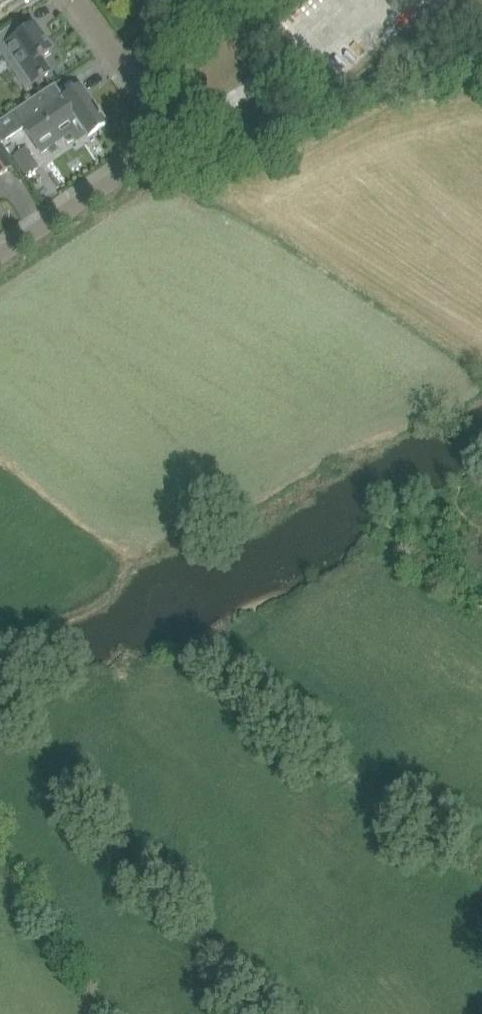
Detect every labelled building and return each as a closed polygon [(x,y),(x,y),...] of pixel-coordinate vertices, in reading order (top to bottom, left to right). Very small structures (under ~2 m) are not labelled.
[(15,1),(14,0),(0,0),(0,12),(15,1)] [(51,72),(42,58),(52,51),(35,25),(26,32),(19,22),(0,35),(0,58),(3,56),(26,90),(51,72)] [(0,122),(0,141),(2,144),(24,129),(34,145),(54,130),(75,116),(89,136),(107,124),(88,96),(89,95),(82,86),(66,97),(64,98),(54,85),(0,122)] [(25,150),(14,158),(27,175),(34,169),(29,163),(32,160),(25,150)] [(11,168),(2,154),(0,151),(0,175),(11,168)]
